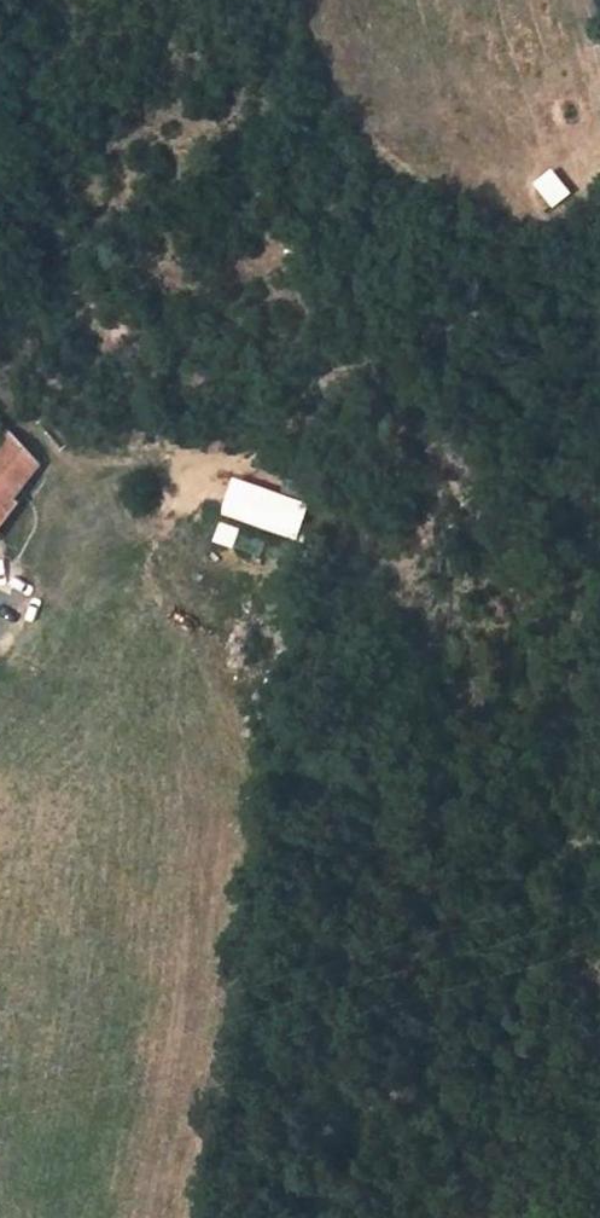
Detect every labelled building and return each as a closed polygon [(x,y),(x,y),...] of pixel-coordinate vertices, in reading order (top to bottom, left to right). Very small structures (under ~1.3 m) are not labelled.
[(551,169),(531,185),(551,210),(571,194),(551,169)] [(38,480),(10,450),(0,460),(0,525),(38,480)] [(217,516),(294,544),(308,507),(231,478),(217,516)] [(231,550),(238,530),(216,522),(209,543),(231,550)]
